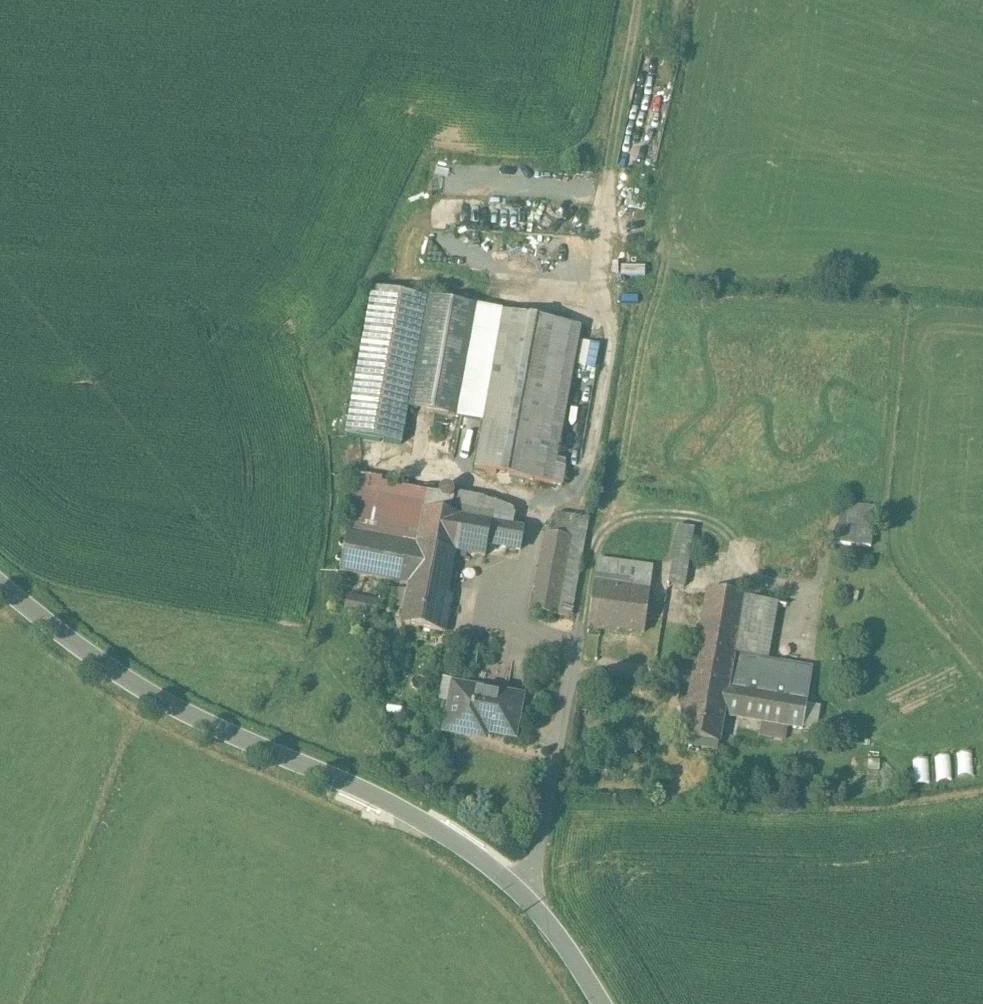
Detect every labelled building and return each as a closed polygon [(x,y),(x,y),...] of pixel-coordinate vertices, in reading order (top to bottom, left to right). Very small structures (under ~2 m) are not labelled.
[(428,300),(372,290),(346,436),(401,446),(408,409),(428,300)] [(475,308),(428,300),(408,409),(455,418),(475,308)] [(581,327),(503,313),(492,372),(493,372),(475,471),(562,487),(566,467),(556,465),(581,327)] [(383,480),(358,475),(347,533),(418,546),(424,511),(428,493),(382,484),(383,480)] [(454,497),(455,496),(454,494),(454,493),(452,490),(450,489),(447,488),(444,489),(442,490),(440,493),(439,495),(440,496),(440,498),(440,499),(441,501),(442,501),(443,502),(444,503),(446,503),(447,503),(449,503),(450,503),(451,502),(452,501),(453,500),(454,498),(454,497)] [(512,510),(482,499),(454,494),(455,496),(454,497),(454,498),(453,500),(452,501),(451,502),(450,503),(449,503),(447,503),(446,503),(444,503),(443,502),(442,501),(441,501),(440,499),(440,498),(440,496),(439,495),(428,493),(424,511),(513,527),(515,515),(512,510)] [(513,527),(424,511),(418,546),(415,559),(452,566),(454,551),(485,557),(488,544),(521,551),(525,529),(513,527)] [(588,520),(553,513),(550,534),(570,538),(556,617),(570,619),(588,520)] [(693,529),(678,526),(669,586),(683,588),(693,529)] [(873,529),(839,526),(837,544),(871,547),(873,529)] [(418,546),(347,533),(340,572),(411,585),(415,559),(418,546)] [(550,534),(547,534),(532,612),(556,617),(570,538),(550,534)] [(452,566),(415,559),(411,585),(410,590),(409,590),(403,624),(444,632),(450,598),(446,597),(452,566)] [(653,568),(598,560),(594,585),(650,593),(653,568)] [(650,593),(594,585),(589,625),(645,633),(650,593)] [(779,604),(744,599),(744,598),(709,592),(695,673),(730,680),(733,661),(750,664),(751,659),(769,662),(779,604)] [(378,602),(347,596),(344,612),(376,618),(378,602)] [(751,659),(750,664),(733,661),(730,680),(724,712),(725,712),(724,717),(762,723),(763,718),(760,718),(769,662),(751,659)] [(812,669),(769,662),(760,718),(763,718),(788,722),(787,727),(803,730),(812,669)] [(695,673),(694,673),(686,721),(682,720),(679,738),(719,745),(724,717),(725,712),(724,712),(730,680),(695,673)] [(522,698),(451,685),(448,704),(450,704),(445,732),(470,737),(471,730),(514,738),(522,698)] [(788,722),(763,718),(762,723),(760,736),(785,740),(787,727),(788,722)] [(931,757),(914,759),(917,783),(934,780),(931,757)] [(795,787),(777,782),(775,792),(792,797),(795,787)]
